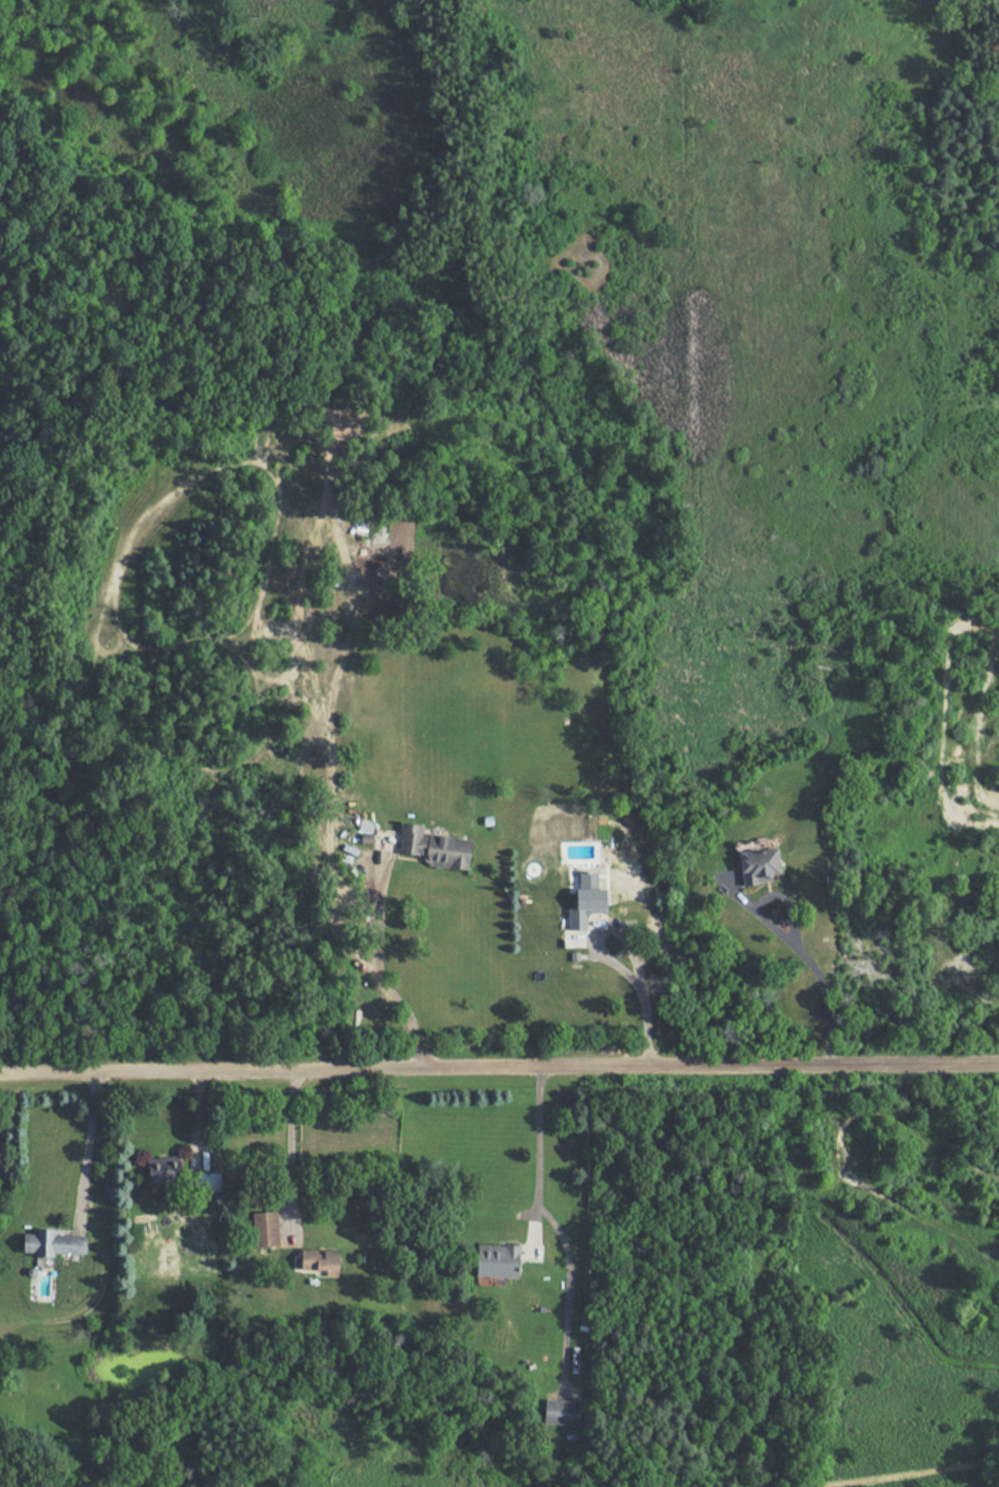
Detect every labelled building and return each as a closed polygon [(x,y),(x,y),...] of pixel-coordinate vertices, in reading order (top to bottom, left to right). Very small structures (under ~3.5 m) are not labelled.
[(473,864),(475,837),(426,832),(427,823),(404,821),(401,858),(473,864)] [(780,847),(741,851),(745,886),(783,882),(780,847)] [(612,886),(581,886),(581,907),(570,907),(570,928),(588,928),(588,910),(612,910),(612,886)] [(149,1158),(150,1182),(186,1180),(184,1155),(149,1158)] [(280,1246),(280,1211),(254,1211),(254,1246),(280,1246)] [(57,1228),(38,1228),(38,1233),(26,1233),(26,1253),(89,1254),(90,1234),(57,1234),(57,1228)] [(479,1276),(523,1276),(523,1244),(479,1244),(479,1276)] [(343,1269),(343,1248),(303,1248),(303,1269),(343,1269)] [(580,1400),(545,1399),(545,1424),(580,1425),(580,1400)]
